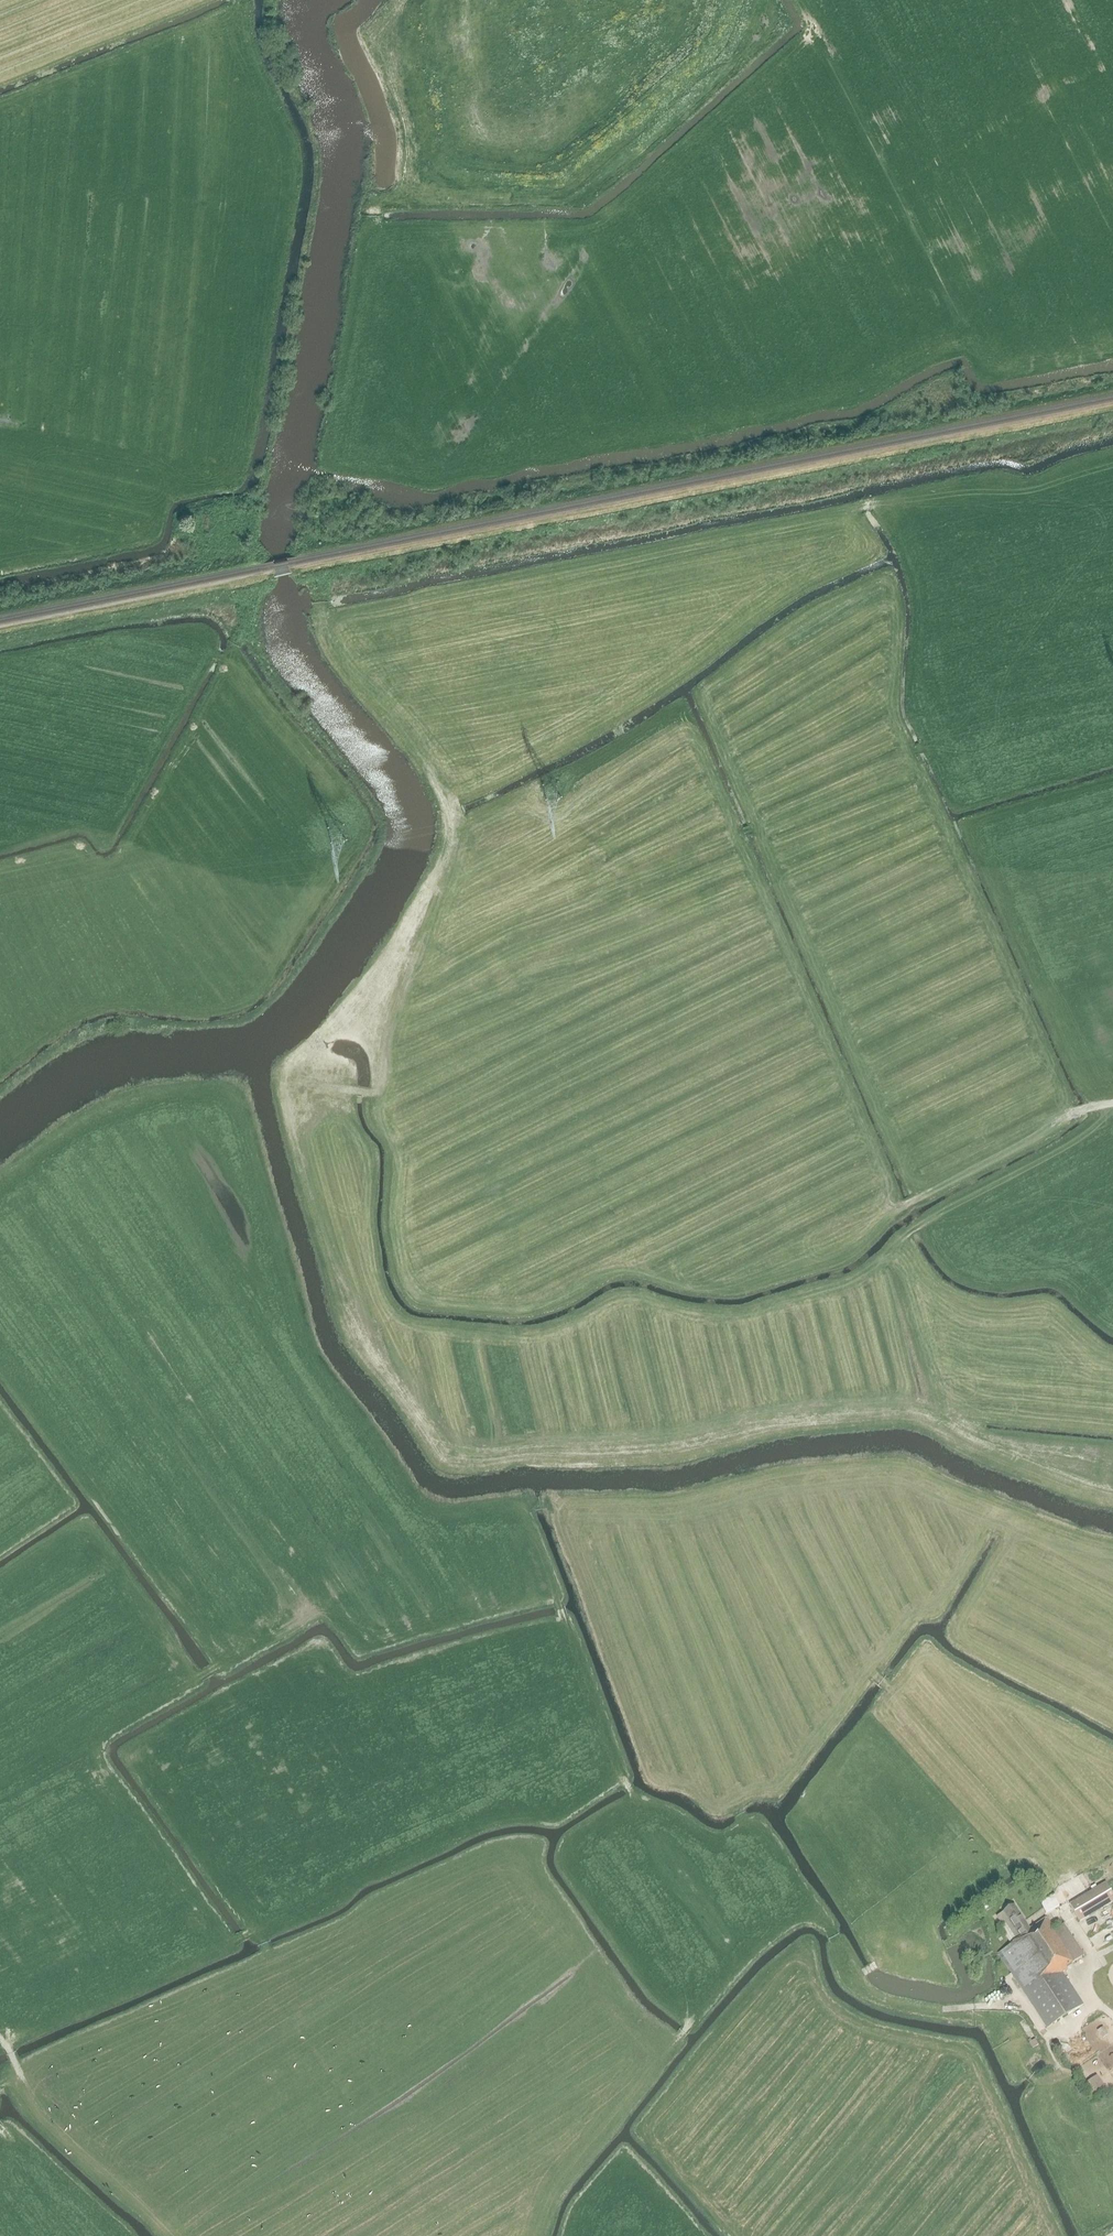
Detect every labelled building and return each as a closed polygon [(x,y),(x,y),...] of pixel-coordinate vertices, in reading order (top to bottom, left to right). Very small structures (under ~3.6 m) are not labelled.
[(1070,1905),(1080,1922),(1112,1902),(1112,1891),(1108,1882),(1070,1905)] [(1054,1895),(1040,1902),(1046,1913),(1060,1906),(1054,1895)] [(1066,1967),(1084,1955),(1063,1924),(1055,1930),(1047,1918),(1034,1926),(1029,1929),(1014,1906),(1003,1913),(1021,1939),(998,1954),(1047,2028),(1083,2005),(1062,1973),(1068,1969),(1066,1967)] [(1103,1950),(1108,1962),(1112,1959),(1112,1945),(1103,1950)] [(1101,2083),(1090,2090),(1093,2095),(1104,2088),(1101,2083)]
